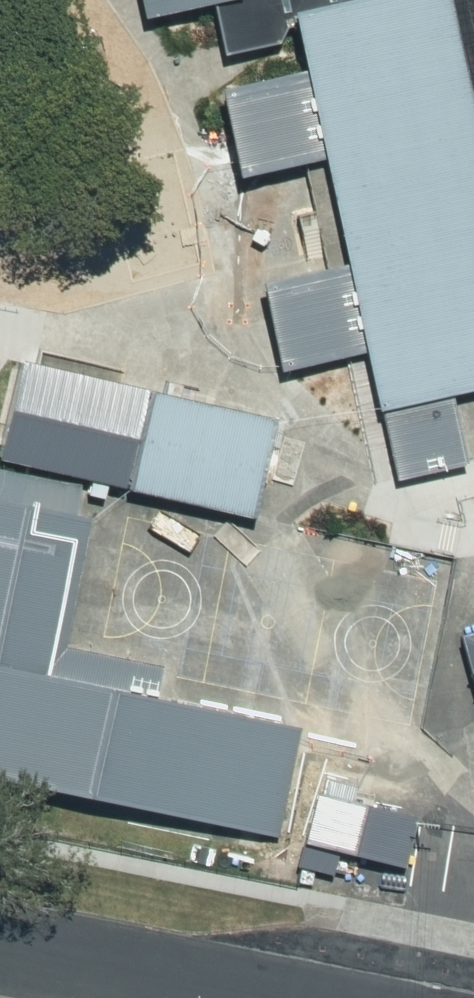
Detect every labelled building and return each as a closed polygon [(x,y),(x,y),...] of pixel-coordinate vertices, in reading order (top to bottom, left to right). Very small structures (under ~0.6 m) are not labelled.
[(144,14),(207,0),(140,0),(144,14)] [(304,67),(218,87),(238,173),(322,154),(346,263),(261,283),(280,367),(364,348),(378,411),(384,410),(399,477),(468,461),(452,392),(473,387),(473,117),(448,0),(219,0),(229,42),(295,27),(304,67)] [(174,158),(77,182),(107,304),(205,280),(183,194),(202,189),(195,165),(176,170),(174,158)] [(283,177),(217,193),(229,245),(295,230),(283,177)] [(0,230),(0,339),(85,327),(70,220),(0,230)] [(18,358),(0,434),(0,454),(253,514),(275,419),(18,358)] [(34,783),(89,516),(0,498),(0,776),(34,783)] [(463,632),(473,672),(473,629),(463,632)] [(55,711),(40,785),(276,834),(299,729),(136,694),(129,726),(55,711)] [(413,814),(352,800),(356,784),(325,777),(321,794),(315,792),(298,864),(335,873),(340,852),(401,866),(413,814)]
